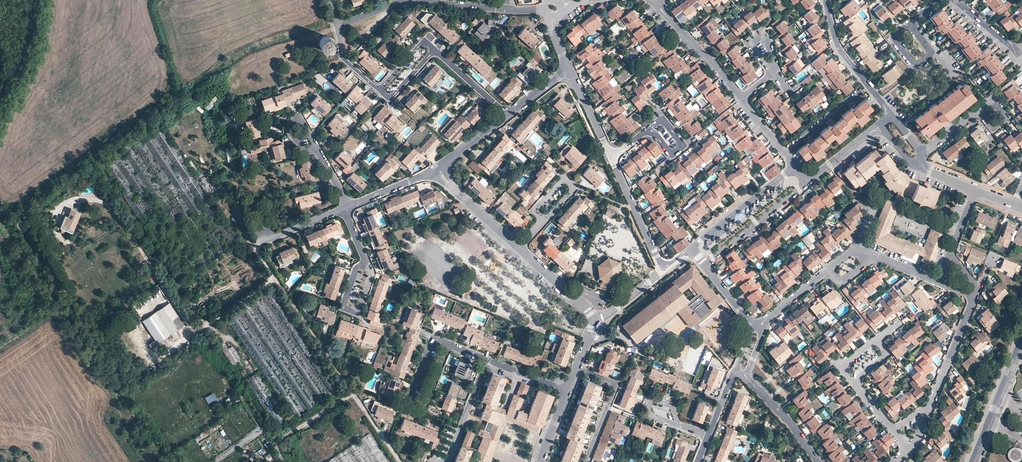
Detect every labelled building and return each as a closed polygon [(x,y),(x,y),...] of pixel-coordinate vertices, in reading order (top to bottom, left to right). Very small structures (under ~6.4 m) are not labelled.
[(685,0),(680,4),(678,6),(684,14),(686,16),(688,14),(693,10),(685,0)] [(697,0),(685,0),(693,10),(695,8),(700,4),(697,0)] [(800,2),(806,10),(808,9),(809,11),(811,9),(815,6),(811,0),(802,0),(800,2)] [(860,9),(854,0),(850,0),(839,9),(844,16),(845,15),(846,14),(849,18),(855,13),(860,9)] [(1011,5),(1008,1),(1003,4),(1000,0),(995,0),(988,6),(993,12),(995,11),(998,15),(1006,9),(1011,5)] [(894,1),(887,6),(894,15),(897,12),(904,7),(899,1),(896,3),(894,1)] [(603,4),(597,9),(600,12),(606,8),(603,4)] [(875,12),(882,7),(880,4),(873,9),(875,12)] [(622,11),(619,8),(616,5),(606,13),(611,19),(612,19),(613,20),(615,19),(617,21),(620,19),(624,16),(621,12),(622,11)] [(887,6),(886,5),(883,8),(882,7),(875,12),(882,21),(889,15),(890,17),(891,18),(894,15),(887,6)] [(684,14),(678,6),(675,8),(673,6),(669,9),(670,11),(677,19),(684,14)] [(1021,6),(1017,9),(1020,13),(1017,16),(1014,18),(1017,23),(1019,24),(1021,28),(1021,7),(1021,6)] [(752,13),(756,18),(759,21),(762,19),(769,13),(764,7),(760,9),(759,8),(752,13)] [(811,9),(809,11),(803,15),(809,22),(810,22),(813,25),(814,23),(819,20),(814,13),(811,9)] [(944,13),(940,9),(931,17),(934,21),(944,13)] [(633,14),(630,11),(626,14),(624,16),(620,19),(626,25),(628,23),(632,27),(638,22),(634,18),(636,17),(633,14)] [(756,18),(752,13),(750,11),(743,17),(744,18),(740,20),(746,27),(753,21),(756,18)] [(599,13),(598,12),(594,14),(593,13),(590,16),(586,19),(594,28),(601,23),(599,21),(603,18),(599,13)] [(867,28),(855,13),(849,18),(847,19),(843,23),(852,35),(848,39),(851,42),(861,33),(867,28)] [(947,17),(944,13),(934,21),(937,25),(945,18),(947,17)] [(435,14),(433,17),(428,22),(439,31),(446,24),(435,14)] [(1012,16),(1011,15),(1007,18),(1006,16),(999,21),(1007,31),(1013,26),(1014,28),(1019,24),(1017,23),(1014,18),(1012,16)] [(415,24),(407,17),(395,30),(403,38),(415,24)] [(781,21),(779,18),(772,23),(778,30),(780,34),(785,30),(788,28),(782,20),(781,21)] [(948,22),(945,18),(937,25),(935,26),(938,30),(940,29),(948,22)] [(478,21),(475,25),(478,28),(477,29),(477,30),(474,33),(482,40),(484,38),(484,35),(487,31),(490,31),(492,33),(496,29),(492,25),(492,20),(487,19),(487,25),(486,25),(483,22),(483,21),(480,19),(478,21)] [(586,19),(584,21),(580,24),(581,25),(577,28),(583,35),(586,31),(588,33),(594,28),(586,19)] [(746,27),(740,20),(739,19),(732,25),(733,26),(731,28),(732,31),(735,35),(742,29),(746,27)] [(580,24),(584,21),(583,20),(575,26),(577,28),(581,25),(580,24)] [(707,23),(704,20),(702,22),(698,25),(704,32),(706,35),(713,30),(714,28),(709,22),(707,23)] [(953,25),(950,21),(948,22),(940,29),(943,33),(944,31),(946,30),(953,25)] [(638,22),(632,27),(632,28),(635,31),(632,33),(632,34),(638,40),(648,32),(645,29),(642,26),(641,26),(638,22)] [(959,26),(956,22),(954,23),(953,25),(946,30),(949,34),(959,26)] [(814,23),(813,25),(807,29),(812,36),(811,37),(814,41),(818,37),(822,34),(817,27),(814,23)] [(446,24),(439,31),(452,43),(459,36),(446,24)] [(962,29),(959,26),(949,34),(952,37),(962,29)] [(538,39),(528,31),(524,28),(517,35),(531,47),(532,46),(536,49),(543,41),(539,38),(538,39)] [(573,30),(569,33),(566,35),(573,45),(580,40),(579,38),(583,35),(577,28),(574,31),(573,30)] [(538,39),(539,38),(533,31),(532,32),(530,31),(531,30),(530,29),(528,31),(538,39)] [(965,34),(962,29),(952,37),(955,42),(956,41),(957,39),(965,34)] [(718,37),(713,30),(706,35),(708,39),(714,46),(716,44),(720,41),(717,38),(718,37)] [(785,30),(780,34),(778,35),(783,42),(786,46),(789,43),(794,40),(785,30)] [(648,32),(638,40),(641,44),(643,43),(648,50),(658,41),(655,38),(653,35),(651,36),(648,32)] [(967,32),(966,33),(965,34),(957,39),(961,43),(970,35),(967,32)] [(861,33),(851,42),(849,43),(862,59),(871,52),(874,49),(861,33)] [(974,39),(970,35),(961,43),(963,47),(972,41),(973,40),(974,39)] [(392,39),(389,37),(377,50),(385,57),(397,44),(399,45),(401,42),(395,36),(392,39)] [(821,41),(818,37),(814,41),(811,43),(811,44),(818,53),(826,47),(821,41)] [(477,55),(464,44),(466,41),(463,38),(457,45),(460,48),(457,51),(460,54),(467,61),(470,63),(477,55)] [(723,38),(720,41),(716,44),(718,48),(724,55),(725,54),(726,52),(730,49),(727,46),(728,45),(723,38)] [(661,45),(658,41),(648,50),(653,56),(656,54),(659,58),(663,55),(665,53),(662,48),(663,47),(661,45)] [(974,44),(972,41),(963,47),(962,49),(965,52),(974,44)] [(789,43),(786,46),(782,50),(787,56),(790,60),(793,57),(797,54),(789,43)] [(978,48),(974,44),(965,52),(968,56),(978,48)] [(592,51),(588,46),(587,45),(579,52),(578,52),(583,59),(585,58),(588,62),(601,52),(599,49),(598,50),(597,48),(592,51)] [(737,50),(734,46),(730,49),(726,52),(729,56),(732,59),(739,54),(740,53),(737,50)] [(990,51),(987,47),(982,51),(981,52),(977,55),(980,59),(988,53),(989,52),(990,51)] [(981,52),(978,48),(968,56),(971,60),(975,56),(977,55),(981,52)] [(669,49),(668,51),(665,53),(663,55),(666,59),(662,62),(668,69),(670,67),(679,59),(676,56),(674,53),(673,53),(669,49)] [(361,60),(366,54),(367,53),(364,50),(361,53),(358,56),(357,57),(361,60)] [(603,50),(601,52),(588,62),(592,66),(590,67),(595,74),(605,66),(600,60),(602,58),(606,55),(603,50)] [(879,61),(871,52),(862,59),(861,60),(864,64),(865,63),(866,62),(874,72),(882,65),(879,61)] [(992,56),(989,52),(988,53),(980,59),(978,60),(976,62),(979,66),(981,64),(983,63),(990,57),(992,56)] [(366,54),(361,60),(358,62),(372,74),(379,67),(366,54)] [(744,61),(741,57),(739,54),(732,59),(731,60),(733,64),(736,68),(738,67),(744,61)] [(490,68),(477,55),(470,63),(474,66),(480,72),(483,75),(482,76),(486,79),(487,78),(491,73),(488,70),(490,68)] [(826,62),(824,60),(820,55),(811,63),(816,70),(817,70),(821,67),(822,65),(826,62)] [(996,59),(993,55),(992,56),(990,57),(983,63),(986,67),(996,59)] [(536,74),(535,74),(539,70),(534,66),(537,63),(534,60),(530,57),(527,60),(528,61),(524,65),(526,66),(521,72),(519,70),(516,74),(526,84),(530,80),(530,81),(536,74)] [(793,57),(790,60),(785,63),(791,70),(793,74),(801,67),(793,57)] [(681,58),(679,59),(670,67),(675,73),(678,71),(681,75),(688,70),(688,69),(685,65),(686,64),(683,61),(681,58)] [(817,70),(823,77),(826,74),(828,73),(834,68),(836,66),(833,64),(835,62),(831,58),(830,59),(826,62),(822,65),(821,67),(817,70)] [(999,62),(996,59),(986,67),(989,70),(999,62)] [(747,64),(745,60),(744,61),(738,67),(743,74),(750,68),(751,68),(747,64)] [(866,62),(865,63),(872,73),(874,72),(866,62)] [(1002,66),(999,62),(989,70),(992,74),(998,69),(1000,68),(1002,66)] [(816,70),(811,63),(809,64),(805,67),(811,74),(814,71),(816,70)] [(896,64),(883,74),(890,83),(902,73),(896,64)] [(443,73),(435,65),(432,68),(426,76),(423,79),(431,86),(437,78),(443,73)] [(697,69),(694,65),(690,68),(688,69),(688,70),(691,74),(687,76),(692,83),(696,80),(703,75),(703,74),(701,71),(698,68),(697,69)] [(603,75),(605,73),(609,71),(605,66),(595,74),(593,76),(592,77),(595,81),(593,82),(599,89),(608,82),(607,81),(603,75)] [(490,81),(497,73),(490,68),(488,70),(491,73),(487,78),(490,81)] [(754,73),(750,68),(743,74),(741,76),(747,83),(756,76),(754,73)] [(842,73),(838,69),(836,71),(834,68),(828,73),(826,74),(832,81),(840,75),(842,73)] [(1002,73),(998,69),(992,74),(991,75),(989,77),(992,81),(1002,73)] [(345,79),(339,73),(332,81),(345,92),(347,89),(352,85),(345,79)] [(845,78),(842,73),(840,75),(832,81),(838,88),(839,87),(845,82),(843,79),(845,78)] [(1005,77),(1002,73),(992,81),(995,85),(1005,77)] [(826,74),(823,77),(825,80),(826,79),(830,83),(832,81),(826,74)] [(890,83),(883,74),(881,76),(887,84),(890,83)] [(703,75),(696,80),(699,84),(696,86),(701,93),(702,93),(712,84),(709,81),(707,78),(706,79),(703,75)] [(652,83),(647,78),(646,76),(640,81),(642,84),(638,87),(645,95),(655,87),(652,83)] [(805,87),(813,81),(809,76),(801,82),(805,87)] [(437,78),(431,86),(433,88),(440,80),(437,78)] [(518,88),(521,85),(513,78),(511,81),(510,81),(518,88)] [(852,84),(848,80),(847,81),(845,82),(839,87),(843,92),(845,94),(853,88),(850,85),(852,84)] [(510,98),(518,88),(510,81),(499,94),(507,101),(510,98)] [(838,88),(832,81),(830,83),(828,84),(834,91),(838,88)] [(616,93),(621,88),(617,84),(613,87),(608,82),(599,89),(604,95),(606,94),(610,98),(616,93)] [(1018,87),(1015,82),(1003,92),(1008,99),(1012,97),(1018,92),(1016,89),(1018,87)] [(295,86),(286,89),(281,91),(282,94),(285,103),(300,97),(300,96),(306,93),(302,84),(295,86)] [(715,88),(712,84),(702,93),(705,97),(706,96),(711,102),(721,94),(719,91),(716,88),(715,88)] [(913,119),(917,123),(919,127),(917,128),(921,133),(923,132),(926,135),(941,124),(942,124),(947,120),(974,98),(963,84),(961,86),(959,84),(934,104),(934,103),(913,119)] [(348,95),(346,97),(349,100),(351,98),(358,104),(354,108),(361,114),(371,102),(358,91),(360,89),(356,85),(352,90),(348,95)] [(674,91),(669,85),(658,93),(663,100),(667,96),(671,100),(676,96),(682,91),(678,87),(674,91)] [(816,85),(813,87),(813,88),(809,91),(810,92),(817,100),(821,97),(824,95),(820,90),(818,88),(816,85)] [(645,95),(638,87),(633,90),(637,94),(630,99),(638,109),(644,104),(643,102),(647,99),(645,95)] [(519,89),(518,88),(510,98),(512,99),(517,93),(517,92),(519,89)] [(758,94),(760,97),(769,91),(766,88),(758,94)] [(774,98),(772,95),(769,91),(760,97),(759,98),(765,105),(766,104),(767,103),(774,98)] [(1021,93),(1019,91),(1018,92),(1012,97),(1014,100),(1017,104),(1021,100),(1021,93)] [(817,100),(810,92),(806,95),(803,98),(809,106),(810,107),(811,108),(814,105),(813,104),(817,101),(817,100)] [(554,104),(561,97),(561,96),(558,93),(551,101),(554,104)] [(616,93),(610,98),(605,102),(607,104),(608,106),(606,107),(611,114),(620,107),(614,100),(618,97),(616,93)] [(282,94),(278,95),(261,101),(264,111),(268,110),(286,104),(285,103),(282,94)] [(422,101),(417,97),(414,94),(405,104),(412,111),(416,107),(422,101)] [(420,94),(417,97),(422,101),(424,103),(427,100),(420,94)] [(726,100),(724,97),(721,94),(711,102),(710,103),(718,113),(729,105),(725,101),(726,100)] [(313,107),(320,112),(324,116),(330,108),(317,96),(310,104),(313,107)] [(676,96),(671,100),(665,104),(668,108),(674,116),(685,106),(676,96)] [(574,109),(561,97),(554,104),(553,105),(560,111),(567,117),(574,109)] [(778,100),(775,97),(774,98),(767,103),(766,104),(765,105),(763,107),(769,114),(772,111),(773,110),(781,104),(778,100)] [(809,106),(803,98),(798,101),(796,103),(796,104),(802,111),(805,109),(809,106)] [(850,106),(849,108),(840,114),(841,116),(848,124),(854,119),(859,124),(868,117),(865,113),(871,108),(864,98),(855,105),(852,100),(849,103),(853,107),(851,108),(850,106)] [(789,110),(783,103),(781,104),(773,110),(772,111),(769,114),(768,114),(771,118),(776,114),(779,118),(789,110)] [(269,112),(286,106),(286,104),(268,110),(269,112)] [(485,111),(477,104),(474,107),(471,104),(465,111),(468,113),(465,117),(462,114),(461,114),(458,117),(468,126),(471,123),(473,124),(485,111)] [(625,109),(622,105),(620,107),(611,114),(614,117),(612,119),(617,126),(626,119),(621,112),(625,109)] [(396,117),(384,106),(373,118),(377,123),(381,126),(383,124),(385,122),(395,131),(401,124),(395,118),(396,117)] [(691,118),(697,113),(694,109),(690,112),(685,106),(674,116),(679,121),(683,118),(686,122),(691,118)] [(674,116),(668,108),(666,109),(672,117),(674,116)] [(534,112),(540,118),(542,119),(544,121),(547,117),(537,109),(534,112)] [(794,117),(789,110),(779,118),(781,121),(777,125),(780,129),(784,125),(794,117)] [(534,124),(540,118),(534,112),(532,111),(523,121),(531,128),(534,124)] [(567,117),(560,111),(558,113),(565,119),(567,117)] [(728,115),(725,111),(712,120),(715,124),(718,122),(723,129),(733,121),(734,120),(731,117),(729,114),(728,115)] [(240,115),(242,122),(253,119),(248,113),(240,115)] [(830,118),(827,120),(831,124),(830,125),(829,124),(827,125),(819,132),(820,133),(826,142),(833,137),(837,142),(846,135),(843,131),(849,126),(848,124),(841,116),(833,122),(830,118)] [(329,130),(336,136),(338,134),(341,137),(348,129),(334,117),(328,125),(331,128),(329,130)] [(468,126),(458,117),(455,121),(443,134),(451,141),(454,138),(460,131),(463,128),(465,130),(468,126)] [(800,124),(794,117),(784,125),(780,129),(783,132),(787,129),(790,132),(800,124)] [(253,119),(242,122),(246,139),(259,136),(256,123),(258,122),(257,118),(253,119)] [(691,118),(686,122),(682,125),(690,136),(702,127),(696,120),(694,122),(691,118)] [(631,125),(626,119),(617,126),(622,133),(625,131),(628,134),(639,126),(635,122),(631,125)] [(735,119),(734,120),(733,121),(736,125),(737,124),(740,128),(741,127),(735,119)] [(951,125),(947,120),(942,124),(946,129),(951,125)] [(528,131),(531,128),(523,121),(511,134),(519,141),(528,131)] [(736,125),(733,121),(723,129),(721,130),(724,134),(726,133),(731,139),(735,137),(741,131),(742,131),(740,128),(737,124),(736,125)] [(395,131),(385,122),(383,124),(393,133),(395,131)] [(420,131),(426,124),(423,122),(420,124),(417,128),(420,131)] [(972,132),(969,134),(975,142),(980,138),(982,137),(983,139),(985,141),(987,139),(982,131),(980,132),(977,128),(972,132)] [(749,137),(743,130),(742,131),(741,131),(744,135),(746,134),(748,138),(749,137)] [(528,131),(519,141),(521,143),(529,133),(528,131)] [(744,146),(751,141),(748,138),(746,134),(744,135),(741,131),(735,137),(738,141),(734,143),(740,150),(744,146)] [(1017,144),(1019,145),(1020,147),(1021,146),(1021,134),(1020,132),(1017,134),(1012,138),(1017,144)] [(809,135),(806,138),(809,142),(808,143),(807,142),(805,143),(796,150),(804,159),(810,154),(815,159),(824,152),(821,148),(827,143),(826,142),(820,133),(812,139),(809,135)] [(516,145),(504,134),(501,137),(502,138),(493,149),(501,156),(511,145),(514,147),(516,145)] [(1011,136),(1009,134),(1006,136),(1002,140),(1010,149),(1017,144),(1012,138),(1011,136)] [(440,142),(432,135),(420,148),(418,146),(415,150),(421,155),(423,157),(426,153),(428,155),(440,142)] [(272,137),(258,141),(260,149),(269,147),(268,143),(273,141),(272,137)] [(761,144),(758,140),(756,137),(751,141),(744,146),(749,153),(753,150),(756,153),(762,148),(760,145),(761,144)] [(962,137),(953,144),(959,152),(968,145),(962,137)] [(708,140),(704,143),(701,145),(703,147),(710,156),(717,151),(714,147),(718,144),(713,138),(709,142),(708,140)] [(282,139),(273,141),(268,143),(269,147),(282,144),(283,148),(284,148),(282,139)] [(653,142),(650,144),(646,147),(647,148),(643,150),(649,157),(652,154),(655,158),(661,153),(653,142)] [(282,144),(269,147),(272,160),(285,157),(283,148),(282,144)] [(562,161),(565,157),(563,155),(571,147),(567,144),(559,153),(559,157),(562,161)] [(960,153),(959,152),(953,144),(942,152),(949,161),(960,153)] [(582,154),(572,145),(571,147),(581,156),(582,154)] [(765,146),(762,148),(766,153),(767,152),(769,155),(771,154),(765,146)] [(581,156),(571,147),(563,155),(565,157),(574,164),(573,165),(576,168),(586,157),(582,154),(581,156)] [(703,147),(700,149),(696,152),(697,154),(693,156),(699,163),(702,160),(705,163),(712,158),(710,156),(703,147)] [(415,150),(413,148),(401,162),(409,169),(421,155),(415,150)] [(696,152),(700,149),(699,148),(691,154),(693,156),(697,154),(696,152)] [(762,148),(756,153),(759,158),(756,160),(761,167),(770,159),(772,158),(769,155),(767,152),(766,153),(762,148)] [(343,149),(342,151),(351,159),(353,157),(343,149)] [(497,160),(501,156),(493,149),(481,162),(489,169),(495,163),(497,160)] [(880,156),(876,151),(874,149),(855,164),(854,165),(853,164),(849,167),(842,172),(841,170),(837,173),(841,177),(844,175),(854,187),(857,184),(859,186),(866,180),(864,178),(877,168),(881,172),(879,174),(885,181),(883,182),(888,189),(890,188),(893,191),(894,191),(908,180),(899,169),(901,168),(900,166),(896,169),(892,163),(893,163),(885,152),(882,155),(880,156)] [(638,153),(635,156),(632,158),(632,159),(640,169),(641,169),(647,164),(644,161),(649,157),(643,150),(639,154),(638,153)] [(351,159),(342,151),(335,159),(345,168),(354,158),(353,157),(351,159)] [(716,161),(722,157),(718,153),(713,157),(716,161)] [(742,160),(746,163),(750,159),(746,155),(742,160)] [(391,158),(388,156),(385,159),(386,161),(394,168),(398,165),(391,158)] [(688,158),(685,161),(682,164),(683,165),(688,171),(691,175),(698,169),(695,166),(699,163),(693,156),(690,159),(688,158)] [(1004,164),(997,156),(982,168),(988,175),(990,173),(991,174),(1004,164)] [(378,170),(386,161),(385,159),(376,169),(378,170)] [(628,161),(624,164),(621,167),(630,178),(637,173),(636,172),(640,169),(632,159),(628,162),(628,161)] [(776,167),(770,159),(761,167),(762,168),(764,171),(763,172),(768,179),(779,170),(776,167)] [(308,161),(301,163),(302,167),(304,176),(305,180),(315,177),(311,160),(308,161)] [(550,170),(553,167),(546,160),(543,164),(545,166),(544,167),(543,165),(541,167),(544,170),(537,177),(534,180),(542,187),(554,174),(550,170)] [(389,173),(394,168),(386,161),(378,170),(375,174),(382,181),(389,173)] [(749,171),(743,164),(741,161),(740,161),(739,162),(736,164),(740,168),(733,173),(740,182),(741,183),(747,178),(745,175),(749,171)] [(489,169),(481,162),(478,165),(489,175),(491,173),(488,170),(489,169)] [(491,173),(498,166),(495,163),(489,169),(488,170),(491,173)] [(710,175),(718,166),(715,164),(707,173),(710,175)] [(678,167),(674,170),(671,172),(679,181),(681,183),(687,178),(684,174),(688,171),(683,165),(679,168),(678,167)] [(603,178),(593,169),(590,166),(582,174),(596,186),(599,183),(603,178)] [(355,170),(352,167),(345,173),(349,177),(353,172),(355,170)] [(535,175),(537,177),(544,170),(541,167),(535,175)] [(603,178),(599,183),(600,184),(606,177),(598,170),(597,171),(595,170),(597,168),(595,167),(593,169),(603,178)] [(910,179),(901,168),(899,169),(908,180),(910,179)] [(1012,176),(1010,173),(1006,168),(996,176),(999,179),(1000,178),(1003,181),(1006,185),(1014,178),(1012,176)] [(679,181),(671,172),(670,171),(667,173),(664,176),(666,178),(662,182),(665,186),(670,183),(672,185),(673,187),(679,181)] [(366,184),(353,172),(349,177),(346,180),(359,192),(366,184)] [(664,176),(667,173),(666,172),(658,178),(660,180),(662,182),(666,178),(664,176)] [(740,182),(733,173),(732,173),(726,177),(723,173),(718,176),(722,181),(728,188),(729,190),(733,187),(734,187),(737,185),(739,187),(742,184),(741,183),(740,182)] [(646,176),(645,175),(638,181),(646,192),(653,187),(656,184),(650,178),(649,179),(648,180),(646,176)] [(834,180),(830,183),(826,185),(827,186),(833,193),(840,188),(839,186),(842,184),(836,176),(833,179),(834,180)] [(484,186),(474,177),(472,180),(469,177),(462,184),(466,187),(467,185),(477,194),(484,186)] [(910,179),(908,180),(894,191),(897,192),(904,195),(911,198),(917,184),(918,182),(910,179)] [(542,187),(534,180),(525,191),(523,189),(519,194),(527,201),(531,196),(533,198),(542,187)] [(638,181),(636,183),(645,193),(646,192),(638,181)] [(717,182),(710,187),(713,191),(717,196),(728,188),(722,181),(718,184),(717,182)] [(925,187),(923,186),(917,184),(911,198),(919,202),(918,204),(926,208),(927,206),(931,207),(938,190),(930,187),(926,185),(925,187)] [(495,196),(484,186),(477,194),(488,204),(495,196)] [(833,193),(827,186),(824,190),(825,191),(821,194),(818,196),(825,205),(827,207),(833,202),(831,199),(835,196),(834,195),(833,193)] [(653,187),(646,192),(645,193),(653,204),(661,197),(663,196),(658,189),(656,191),(653,187)] [(729,190),(728,188),(717,196),(719,199),(730,190),(729,190)] [(842,191),(840,188),(833,193),(834,195),(835,196),(842,191)] [(400,197),(404,207),(417,202),(420,207),(424,205),(421,200),(420,196),(417,190),(400,197)] [(434,194),(432,190),(420,196),(421,200),(424,205),(436,200),(437,203),(442,201),(438,192),(434,194)] [(719,199),(717,196),(713,191),(709,195),(708,193),(701,198),(707,205),(709,207),(719,199)] [(318,192),(297,197),(299,203),(300,209),(312,206),(312,204),(321,202),(318,192)] [(904,195),(897,192),(893,202),(896,203),(900,205),(904,195)] [(645,193),(644,194),(652,205),(653,204),(645,193)] [(701,198),(698,194),(694,197),(698,202),(691,207),(699,216),(705,211),(703,208),(707,205),(701,198)] [(825,205),(818,196),(816,194),(813,196),(809,199),(809,198),(804,201),(806,203),(812,210),(815,207),(818,210),(825,205)] [(513,211),(503,201),(506,198),(502,195),(496,202),(493,205),(497,208),(495,209),(505,219),(513,211)] [(404,207),(400,197),(390,201),(384,203),(388,214),(404,207)] [(593,204),(585,197),(582,200),(579,197),(570,206),(578,213),(581,210),(587,204),(590,207),(593,204)] [(653,210),(650,212),(656,219),(665,211),(660,205),(665,202),(661,197),(653,204),(652,205),(650,206),(653,210)] [(710,209),(720,200),(719,199),(709,207),(710,209)] [(893,202),(886,199),(869,241),(900,254),(916,260),(918,255),(920,250),(883,235),(896,203),(893,202)] [(806,203),(803,206),(799,209),(798,208),(795,210),(796,211),(802,219),(803,220),(809,215),(812,219),(816,215),(812,210),(806,203)] [(846,216),(839,222),(843,227),(848,233),(849,234),(852,232),(852,231),(855,228),(853,226),(857,223),(855,221),(859,218),(857,216),(861,214),(859,212),(862,209),(858,203),(844,214),(846,216)] [(888,233),(900,205),(896,203),(883,235),(920,250),(918,255),(922,256),(933,231),(930,229),(923,247),(888,233)] [(584,213),(590,207),(587,204),(581,210),(584,213)] [(578,213),(570,206),(557,220),(555,223),(563,231),(566,228),(565,227),(568,224),(578,213)] [(23,216),(33,209),(32,207),(22,214),(23,216)] [(613,217),(616,219),(619,211),(607,207),(605,215),(613,217)] [(686,214),(684,216),(682,217),(688,224),(699,216),(691,207),(685,212),(686,214)] [(81,213),(71,209),(68,216),(64,225),(73,229),(81,213)] [(523,220),(513,211),(505,219),(516,228),(520,224),(523,226),(529,220),(526,217),(523,220)] [(665,211),(656,219),(654,220),(663,231),(672,223),(667,216),(668,215),(665,211)] [(796,211),(792,214),(788,217),(787,216),(784,218),(790,226),(793,224),(795,225),(802,219),(796,211)] [(978,212),(974,221),(993,229),(997,218),(993,216),(993,217),(978,212)] [(575,218),(579,214),(578,213),(568,224),(572,227),(578,221),(575,218)] [(372,214),(368,216),(362,218),(364,223),(366,227),(368,231),(369,235),(379,231),(372,214)] [(64,225),(68,216),(66,216),(61,226),(62,228),(72,232),(73,229),(64,225)] [(689,226),(700,218),(699,216),(688,224),(689,226)] [(20,218),(14,222),(20,230),(26,226),(20,218)] [(784,218),(780,221),(781,223),(778,225),(774,228),(775,229),(782,238),(783,239),(790,234),(787,230),(791,227),(790,226),(784,218)] [(663,231),(654,220),(652,221),(661,232),(663,231)] [(344,233),(340,225),(336,226),(335,223),(332,224),(332,223),(325,225),(326,227),(322,228),(326,238),(339,233),(339,235),(344,233)] [(677,229),(672,223),(663,231),(668,237),(670,235),(673,239),(685,230),(681,226),(677,229)] [(1002,236),(1000,235),(999,235),(996,243),(1007,247),(1010,240),(1009,240),(1015,226),(1008,223),(1002,234),(1002,236)] [(839,230),(838,228),(831,233),(835,239),(837,241),(842,238),(848,233),(843,227),(839,230)] [(978,243),(982,234),(984,234),(985,231),(976,227),(974,230),(971,229),(968,235),(970,236),(969,239),(978,243)] [(326,238),(322,228),(305,235),(309,245),(317,242),(326,238)] [(831,233),(827,228),(822,232),(825,236),(819,241),(828,252),(835,247),(832,242),(835,239),(831,233)] [(1013,242),(1021,246),(1021,233),(1021,232),(1021,230),(1018,228),(1013,242)] [(775,229),(772,232),(771,232),(772,233),(768,236),(765,238),(769,243),(773,247),(774,249),(775,249),(781,244),(779,241),(782,238),(775,229)] [(685,230),(673,239),(676,243),(674,245),(679,252),(689,244),(684,237),(688,234),(685,230)] [(384,244),(379,231),(369,235),(371,239),(373,245),(374,248),(376,247),(384,244)] [(933,231),(922,256),(920,261),(923,263),(923,262),(928,265),(932,266),(944,235),(933,231)] [(762,234),(759,237),(760,239),(756,241),(753,244),(761,254),(764,251),(765,253),(769,250),(766,246),(769,243),(765,238),(762,234)] [(550,242),(552,239),(549,236),(543,243),(546,246),(543,249),(546,253),(549,256),(553,258),(560,251),(556,248),(550,242)] [(477,237),(471,244),(477,249),(479,247),(483,250),(487,246),(477,237)] [(566,242),(571,246),(576,241),(570,237),(566,242)] [(328,243),(326,238),(317,242),(319,246),(324,244),(328,243)] [(559,245),(552,239),(550,242),(556,248),(559,245)] [(819,248),(815,251),(817,253),(814,256),(820,262),(823,260),(822,259),(829,254),(828,252),(819,241),(815,244),(819,248)] [(387,242),(384,244),(376,247),(378,251),(386,248),(388,247),(387,242)] [(753,244),(749,247),(745,249),(745,248),(744,249),(742,251),(746,257),(747,258),(750,255),(752,258),(755,255),(758,259),(763,256),(762,256),(761,254),(753,244)] [(965,262),(966,262),(972,265),(973,263),(973,262),(974,263),(979,265),(980,263),(984,254),(966,246),(962,254),(967,256),(965,262)] [(279,252),(280,254),(283,262),(292,259),(296,257),(291,247),(279,252)] [(377,254),(378,257),(376,258),(381,270),(389,266),(391,270),(399,267),(397,263),(393,265),(386,248),(378,251),(376,252),(377,254)] [(574,263),(560,250),(560,251),(553,258),(559,265),(563,268),(561,269),(565,272),(574,263)] [(733,250),(725,257),(727,260),(730,264),(729,265),(728,266),(730,269),(741,261),(733,250)] [(802,262),(799,258),(794,252),(790,255),(793,260),(787,265),(795,274),(796,276),(802,271),(799,266),(803,263),(802,262)] [(812,254),(812,253),(806,258),(802,262),(803,263),(808,270),(815,264),(816,265),(820,262),(814,256),(812,254)] [(293,262),(292,259),(283,262),(280,254),(275,256),(280,267),(293,262)] [(916,260),(900,254),(899,257),(915,264),(916,260)] [(597,264),(599,277),(611,282),(622,274),(620,261),(608,256),(597,264)] [(1014,270),(1016,264),(1017,264),(1003,259),(999,269),(1007,272),(1006,272),(1012,275),(1014,270)] [(742,260),(741,261),(730,269),(734,273),(729,277),(734,283),(740,279),(746,274),(740,268),(745,265),(742,260)] [(787,265),(786,264),(782,267),(785,271),(779,276),(788,287),(794,282),(791,278),(795,274),(787,265)] [(335,265),(330,279),(340,282),(342,275),(344,269),(335,265)] [(692,265),(685,272),(670,283),(672,283),(675,281),(683,289),(690,283),(697,292),(701,296),(702,294),(709,302),(708,303),(712,308),(721,301),(692,265)] [(754,274),(751,270),(746,274),(740,279),(743,283),(738,286),(744,293),(748,290),(755,284),(749,277),(754,274)] [(878,271),(871,276),(867,279),(874,287),(881,281),(880,280),(883,277),(878,271)] [(788,287),(779,276),(777,274),(773,278),(777,282),(770,287),(771,288),(778,296),(781,293),(780,293),(788,287)] [(340,282),(330,279),(328,283),(325,292),(324,295),(334,299),(336,293),(340,282)] [(389,282),(382,280),(379,279),(378,281),(373,296),(383,299),(389,282)] [(867,279),(863,282),(861,284),(861,285),(857,288),(863,295),(867,292),(870,295),(876,290),(874,287),(867,279)] [(676,309),(684,303),(687,301),(690,299),(689,298),(683,289),(675,281),(672,283),(622,324),(636,341),(676,309)] [(758,281),(755,284),(748,290),(750,294),(746,297),(751,304),(757,299),(763,295),(757,289),(762,285),(758,281)] [(899,287),(905,295),(914,287),(911,282),(909,284),(907,281),(899,287)] [(1007,293),(999,282),(993,287),(994,288),(992,290),(988,293),(995,303),(1005,295),(1007,293)] [(863,295),(857,288),(853,291),(850,294),(849,293),(846,295),(851,302),(855,300),(857,302),(860,299),(863,304),(867,301),(863,295)] [(928,309),(934,304),(936,303),(932,299),(930,300),(920,288),(911,295),(916,300),(914,302),(919,309),(925,305),(928,309)] [(824,295),(821,298),(829,307),(830,308),(841,300),(833,290),(829,293),(826,289),(822,292),(824,295)] [(900,299),(893,290),(889,293),(893,297),(886,302),(894,312),(900,307),(898,304),(902,301),(900,299)] [(697,292),(689,298),(690,299),(687,301),(694,309),(701,316),(712,308),(708,303),(709,302),(702,294),(701,296),(697,292)] [(773,303),(765,293),(763,295),(757,299),(760,302),(763,306),(761,307),(760,308),(763,312),(773,303)] [(383,299),(373,296),(371,302),(369,309),(379,312),(383,299)] [(829,307),(821,298),(819,296),(816,298),(817,300),(819,302),(815,305),(813,304),(809,307),(819,319),(824,316),(828,312),(822,306),(824,305),(827,309),(829,307)] [(886,302),(883,299),(880,302),(883,306),(876,312),(881,318),(883,321),(884,321),(887,318),(886,317),(890,314),(894,312),(886,302)] [(943,307),(939,310),(945,317),(948,314),(956,308),(950,300),(946,303),(945,301),(941,305),(943,307)] [(436,303),(431,301),(427,311),(432,313),(434,307),(436,303)] [(184,325),(169,303),(156,312),(142,321),(157,343),(170,334),(174,340),(179,336),(176,331),(184,325)] [(333,313),(327,311),(324,310),(325,308),(324,307),(325,305),(320,303),(316,316),(320,317),(319,319),(332,323),(335,313),(333,313)] [(684,303),(676,309),(690,325),(701,316),(694,309),(691,312),(686,306),(684,303)] [(813,319),(803,306),(797,310),(796,309),(787,316),(788,317),(794,325),(802,319),(806,325),(813,319)] [(451,313),(434,307),(432,313),(430,316),(435,318),(447,323),(451,313)] [(415,325),(417,320),(420,312),(410,308),(405,321),(403,321),(415,325)] [(958,311),(956,308),(948,314),(951,317),(958,311)] [(379,312),(369,309),(366,317),(371,318),(378,321),(380,317),(378,316),(379,312)] [(881,318),(876,312),(875,310),(864,318),(873,329),(883,321),(881,318)] [(989,311),(982,316),(979,318),(983,322),(981,324),(988,332),(998,323),(989,311)] [(464,318),(451,313),(447,323),(460,328),(463,320),(464,318)] [(794,325),(788,317),(784,319),(785,321),(787,323),(783,326),(781,324),(774,330),(781,338),(788,332),(792,337),(799,331),(794,325)] [(383,322),(378,321),(371,318),(369,323),(381,327),(383,322)] [(867,326),(861,318),(851,326),(857,334),(858,335),(860,337),(863,334),(862,333),(860,332),(864,329),(867,326)] [(341,319),(337,329),(342,330),(355,335),(358,325),(352,323),(341,319)] [(467,321),(463,320),(460,328),(459,330),(463,332),(466,324),(467,321)] [(414,329),(415,325),(403,321),(402,324),(409,327),(414,329)] [(851,326),(847,322),(843,325),(847,329),(843,332),(845,334),(842,336),(848,343),(851,341),(850,340),(854,337),(856,335),(857,334),(851,326)] [(919,322),(912,327),(908,330),(909,331),(915,338),(919,335),(922,332),(920,330),(924,328),(919,322)] [(940,348),(943,345),(941,344),(944,341),(942,339),(947,335),(945,333),(949,330),(943,322),(939,325),(937,323),(929,329),(939,341),(936,344),(940,348)] [(483,331),(480,329),(466,324),(463,332),(462,334),(467,336),(470,337),(469,341),(478,345),(482,335),(483,331)] [(362,326),(358,325),(355,335),(354,336),(358,338),(362,326)] [(366,328),(362,326),(358,338),(358,340),(361,341),(362,341),(362,339),(366,329),(366,328)] [(415,329),(414,329),(409,327),(408,331),(418,336),(420,331),(415,329)] [(366,329),(362,339),(375,343),(379,333),(368,330),(366,329)] [(418,336),(408,331),(406,331),(404,335),(406,336),(416,340),(418,336)] [(909,331),(905,334),(901,337),(900,335),(897,338),(903,345),(906,342),(908,345),(911,342),(915,346),(919,343),(917,340),(915,338),(909,331)] [(970,337),(972,339),(979,334),(977,331),(970,337)] [(562,332),(560,336),(562,337),(559,345),(571,350),(574,342),(573,341),(575,336),(562,332)] [(840,334),(839,332),(835,335),(838,339),(835,342),(836,344),(833,346),(835,348),(839,354),(842,351),(841,350),(845,347),(849,344),(848,343),(842,336),(840,334)] [(980,334),(979,334),(972,339),(968,342),(975,350),(983,344),(986,342),(980,334)] [(482,335),(478,345),(494,352),(498,341),(482,335)] [(416,340),(406,336),(405,340),(403,346),(400,352),(410,356),(416,340)] [(832,344),(827,338),(820,343),(820,344),(816,346),(826,357),(829,355),(828,353),(832,350),(835,348),(833,346),(832,344)] [(897,338),(893,341),(894,343),(892,345),(888,347),(893,354),(897,358),(903,353),(901,350),(905,347),(903,345),(897,338)] [(242,369),(243,369),(245,368),(239,359),(240,358),(232,345),(228,348),(222,340),(218,343),(237,373),(240,371),(240,370),(241,369),(242,369)] [(788,355),(792,352),(784,341),(776,347),(775,346),(768,351),(777,363),(781,360),(788,355)] [(931,343),(923,349),(925,351),(930,356),(933,354),(937,351),(937,352),(941,349),(940,348),(936,344),(935,342),(932,344),(931,343)] [(523,351),(507,344),(502,343),(498,353),(502,355),(518,361),(523,351)] [(557,344),(554,343),(551,351),(554,352),(556,353),(559,345),(557,344)] [(984,347),(983,344),(975,350),(977,353),(984,347)] [(571,350),(559,345),(556,353),(568,358),(571,350)] [(818,364),(822,361),(826,357),(816,346),(816,345),(812,348),(815,352),(812,355),(814,357),(810,360),(814,365),(816,367),(819,364),(818,364)] [(607,352),(605,356),(603,360),(611,363),(613,364),(615,360),(616,360),(618,356),(615,355),(616,351),(610,349),(608,352),(607,352)] [(536,356),(523,351),(518,361),(532,367),(533,364),(538,366),(539,361),(541,356),(537,354),(536,356)] [(930,356),(925,351),(921,354),(924,358),(917,363),(918,364),(926,374),(933,369),(930,365),(934,362),(930,356)] [(404,373),(410,356),(400,352),(396,364),(394,369),(404,373)] [(568,358),(556,353),(552,361),(565,366),(568,358)] [(799,353),(795,356),(788,362),(791,366),(786,370),(791,377),(792,376),(795,380),(797,379),(804,373),(801,369),(804,367),(798,361),(803,357),(799,353)] [(980,364),(972,353),(969,355),(970,357),(961,363),(969,373),(980,364)] [(247,360),(254,370),(257,369),(250,358),(247,360)] [(603,360),(601,359),(599,364),(598,368),(599,368),(598,372),(604,375),(606,371),(609,372),(610,368),(609,368),(611,363),(603,360)] [(468,369),(469,365),(459,361),(454,373),(464,378),(465,374),(468,369)] [(881,364),(870,373),(873,376),(876,380),(874,381),(873,382),(876,386),(877,384),(889,375),(881,364)] [(926,374),(918,364),(914,367),(917,371),(911,376),(914,380),(920,388),(927,382),(923,378),(927,375),(926,374)] [(713,386),(714,386),(715,387),(722,370),(712,366),(705,383),(707,384),(705,388),(711,391),(713,386)] [(630,375),(640,379),(643,379),(638,367),(637,367),(631,370),(629,375),(630,375)] [(394,369),(391,368),(389,373),(403,378),(405,373),(404,373),(394,369)] [(664,381),(667,374),(651,368),(647,378),(663,384),(664,381)] [(813,373),(809,369),(804,373),(797,379),(800,383),(802,387),(801,387),(804,390),(805,390),(809,387),(811,385),(808,382),(811,380),(808,377),(813,373)] [(835,378),(832,374),(829,370),(823,375),(816,381),(819,385),(823,382),(828,388),(836,381),(838,380),(836,377),(835,378)] [(506,378),(492,372),(490,377),(504,383),(506,378)] [(893,379),(889,374),(889,375),(877,384),(880,388),(883,392),(882,393),(884,396),(885,395),(889,391),(890,391),(894,387),(889,381),(893,379)] [(625,389),(634,393),(640,379),(630,375),(625,389)] [(966,384),(959,376),(956,378),(958,381),(960,383),(956,386),(955,386),(953,387),(949,391),(957,401),(963,396),(961,393),(965,390),(962,387),(966,384)] [(504,383),(490,377),(488,382),(502,387),(504,383)] [(690,389),(692,384),(676,377),(673,385),(672,387),(688,394),(690,389)] [(387,385),(380,382),(379,386),(379,391),(384,393),(384,394),(394,398),(399,385),(402,387),(403,383),(390,378),(387,385)] [(920,388),(914,380),(910,383),(913,387),(907,392),(913,400),(914,401),(917,399),(916,398),(920,395),(924,392),(920,388)] [(554,393),(538,387),(536,393),(533,392),(530,399),(533,400),(528,413),(519,410),(529,385),(521,381),(515,395),(514,394),(507,410),(506,414),(506,415),(507,415),(534,426),(535,424),(539,425),(541,426),(554,393)] [(586,381),(584,385),(599,391),(600,386),(586,381)] [(842,389),(839,385),(836,381),(828,388),(823,391),(826,396),(830,393),(835,399),(836,398),(844,392),(845,391),(843,388),(842,389)] [(458,394),(460,387),(461,386),(451,382),(446,394),(456,398),(458,394)] [(502,387),(488,382),(486,386),(500,392),(502,387)] [(584,385),(583,390),(597,395),(599,391),(584,385)] [(500,392),(486,386),(484,391),(498,397),(500,392)] [(633,396),(634,393),(625,389),(618,405),(628,409),(630,405),(633,396)] [(583,390),(581,395),(595,400),(597,395),(583,390)] [(805,390),(804,390),(797,396),(792,400),(795,404),(798,407),(797,408),(799,411),(809,403),(806,400),(804,397),(808,394),(805,390)] [(498,397),(484,391),(482,396),(496,401),(498,397)] [(889,391),(885,395),(886,396),(889,394),(891,397),(881,404),(883,405),(893,397),(889,391)] [(900,405),(897,400),(890,391),(889,391),(893,397),(883,405),(892,418),(893,417),(892,416),(895,413),(893,410),(896,408),(900,405)] [(744,404),(748,396),(737,392),(732,405),(742,409),(744,404)] [(852,403),(846,395),(844,392),(836,398),(842,405),(843,405),(845,408),(852,403)] [(907,392),(897,400),(900,405),(903,408),(906,406),(913,400),(907,392)] [(205,397),(208,403),(214,399),(211,393),(205,397)] [(456,398),(446,394),(445,396),(443,402),(440,407),(451,411),(454,402),(456,398)] [(581,395),(579,399),(593,405),(595,400),(581,395)] [(496,401),(482,396),(481,400),(486,402),(495,405),(496,401)] [(579,399),(577,404),(591,410),(593,405),(579,399)] [(853,401),(852,403),(845,408),(841,411),(844,415),(848,412),(851,415),(853,413),(856,416),(861,412),(863,410),(860,408),(859,408),(857,405),(856,405),(853,401)] [(495,405),(486,402),(480,417),(488,420),(500,425),(502,418),(506,420),(507,415),(506,415),(506,414),(495,410),(496,406),(495,405)] [(692,419),(702,423),(708,406),(698,402),(692,419)] [(810,402),(809,403),(799,411),(797,412),(800,416),(803,420),(802,421),(804,424),(806,422),(814,416),(809,409),(813,406),(810,402)] [(953,402),(946,407),(943,409),(940,412),(942,415),(938,419),(944,427),(945,428),(949,424),(947,421),(960,411),(953,402)] [(577,404),(575,408),(589,414),(591,410),(577,404)] [(378,405),(375,411),(374,414),(378,416),(386,419),(390,421),(393,412),(378,405)] [(741,413),(742,409),(732,405),(726,422),(736,426),(737,421),(741,413)] [(575,408),(574,413),(588,418),(589,414),(575,408)] [(867,420),(864,416),(861,412),(856,416),(853,418),(848,422),(851,426),(855,423),(860,429),(862,428),(869,421),(868,419),(867,420)] [(574,413),(572,417),(586,423),(588,418),(574,413)] [(621,425),(624,416),(618,414),(616,418),(614,422),(613,426),(612,429),(610,433),(609,436),(608,439),(608,440),(617,443),(621,433),(625,435),(628,427),(623,425),(622,426),(621,425)] [(534,426),(507,415),(506,420),(536,431),(539,425),(535,424),(534,426)] [(819,422),(814,416),(806,422),(809,426),(811,430),(810,431),(813,434),(817,431),(823,426),(820,422),(819,422)] [(572,417),(570,422),(584,427),(586,423),(572,417)] [(417,435),(421,425),(404,418),(400,428),(404,430),(417,435)] [(496,433),(500,425),(488,420),(484,428),(496,433)] [(635,435),(640,422),(636,421),(631,434),(635,435)] [(829,421),(823,426),(817,431),(819,434),(822,438),(821,439),(824,442),(833,434),(828,428),(832,425),(829,421)] [(869,421),(862,428),(864,431),(863,432),(869,439),(873,436),(877,433),(871,426),(872,425),(869,421)] [(570,422),(568,427),(582,432),(584,427),(570,422)] [(649,426),(644,424),(640,422),(635,435),(643,439),(645,435),(648,437),(652,427),(649,426)] [(438,431),(421,425),(417,435),(429,440),(434,441),(435,437),(438,431)] [(568,427),(566,431),(580,437),(582,432),(568,427)] [(660,430),(656,429),(652,427),(648,437),(661,442),(665,432),(660,430)] [(954,439),(945,428),(944,427),(943,429),(941,431),(936,434),(935,436),(934,434),(933,434),(930,436),(931,437),(933,439),(939,447),(946,441),(948,439),(953,440),(954,439)] [(493,440),(496,433),(484,428),(484,430),(479,429),(477,434),(482,436),(493,440)] [(566,431),(565,436),(569,437),(579,441),(580,437),(566,431)] [(736,434),(726,431),(720,447),(730,451),(736,434)] [(894,440),(887,432),(877,440),(886,451),(889,449),(888,447),(887,446),(891,443),(894,440)] [(837,437),(834,433),(833,434),(824,442),(822,444),(824,447),(827,451),(826,452),(829,454),(838,447),(833,440),(837,437)] [(750,435),(748,440),(755,443),(757,438),(750,435)] [(493,440),(482,436),(479,444),(490,448),(493,440)] [(579,441),(569,437),(567,442),(581,447),(582,443),(579,441)] [(684,447),(685,442),(677,439),(675,443),(679,445),(673,461),(674,461),(684,461),(689,449),(684,447)] [(886,451),(877,440),(876,439),(872,442),(875,446),(872,449),(874,451),(871,453),(877,461),(879,458),(879,457),(882,454),(883,454),(886,451)] [(581,447),(567,442),(565,447),(579,452),(581,447)] [(487,455),(490,448),(479,444),(476,451),(480,453),(487,455)] [(472,449),(461,445),(454,461),(472,461),(467,460),(472,449)] [(838,447),(829,454),(828,455),(831,459),(833,461),(840,461),(843,460),(845,459),(840,452),(843,449),(841,447),(840,445),(838,447)] [(579,452),(565,447),(563,451),(577,457),(579,452)] [(730,451),(720,447),(714,461),(725,461),(730,451)] [(866,448),(862,451),(865,456),(863,458),(864,460),(862,461),(875,461),(877,461),(871,453),(869,451),(867,448),(866,448)] [(296,449),(294,451),(293,451),(299,459),(301,457),(296,449)] [(1019,450),(1018,449),(1015,449),(1014,449),(1012,450),(1010,452),(1009,454),(1009,457),(1009,459),(1011,461),(1012,461),(1021,461),(1021,451),(1019,450)] [(577,457),(563,451),(561,456),(575,461),(577,457)] [(762,455),(762,454),(758,452),(754,461),(774,461),(774,460),(762,455)] [(936,452),(926,460),(926,459),(921,461),(941,461),(943,460),(936,452)] [(491,457),(487,455),(480,453),(478,458),(477,461),(489,461),(491,457)]
